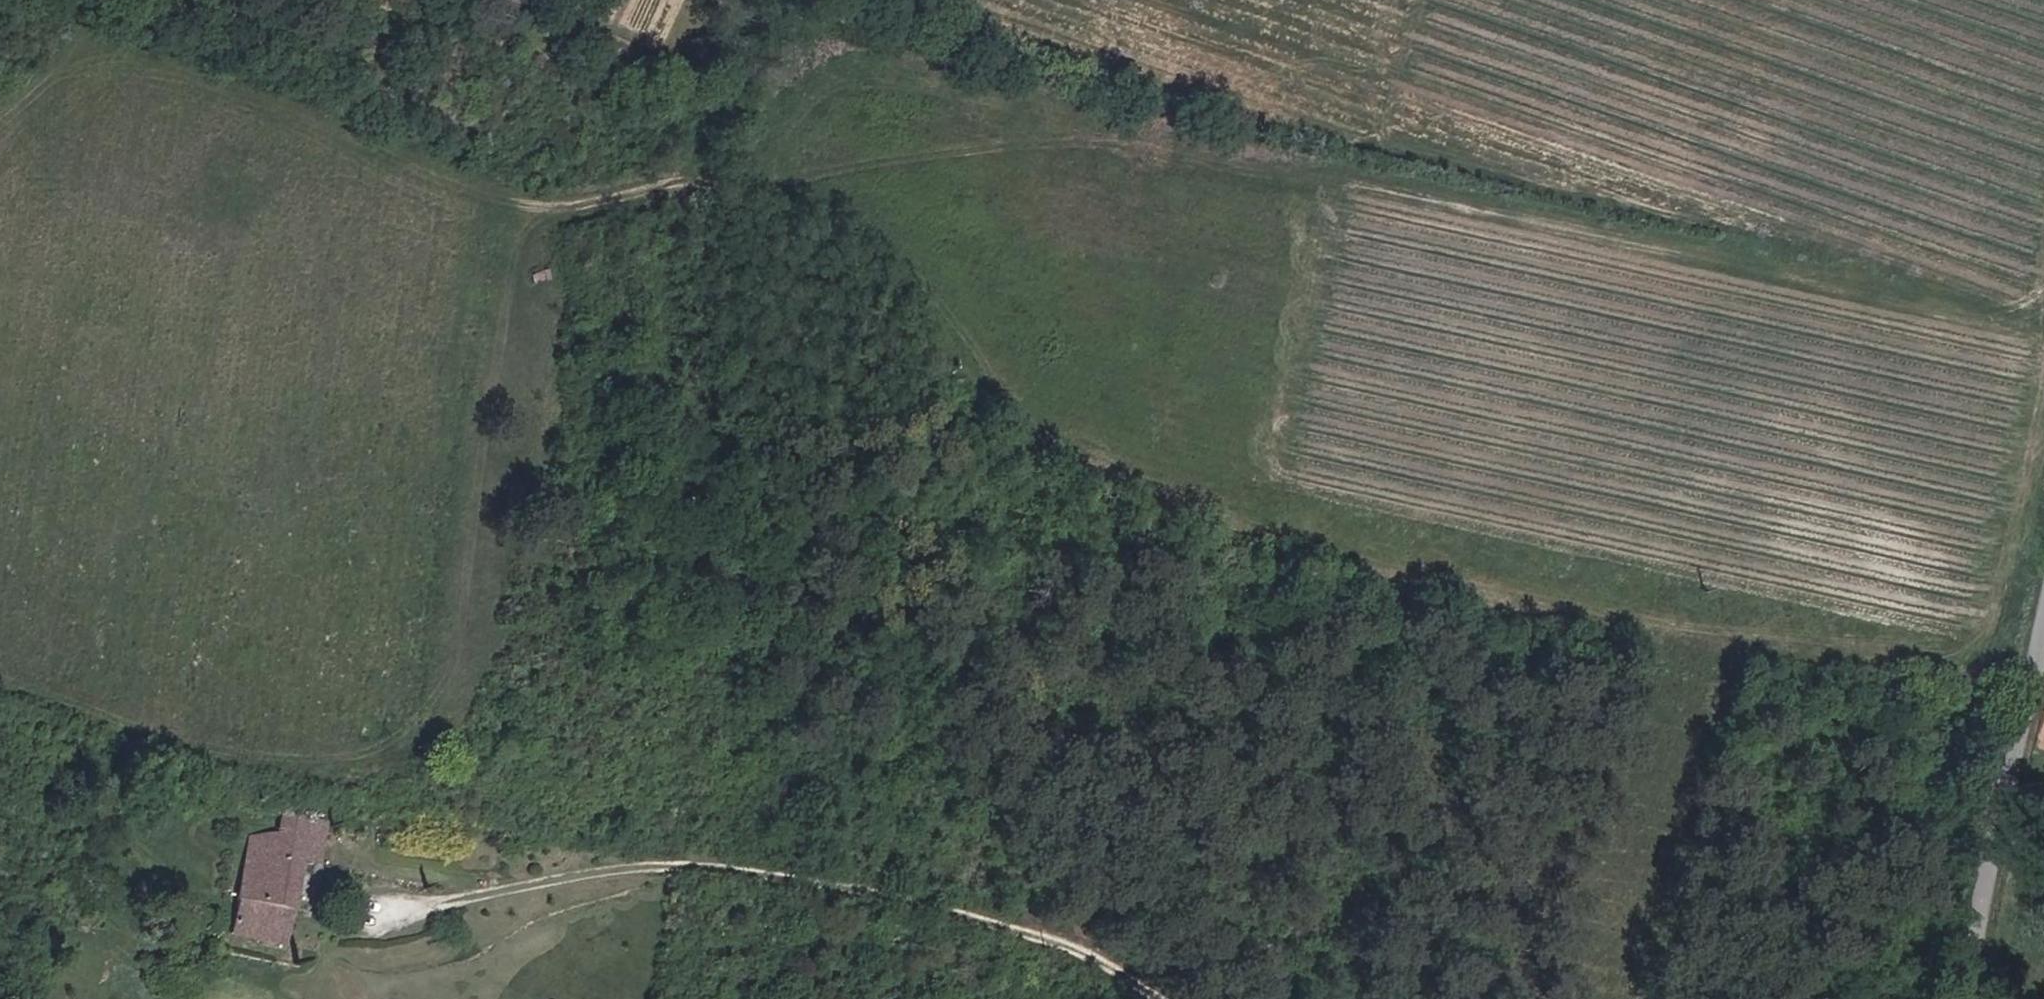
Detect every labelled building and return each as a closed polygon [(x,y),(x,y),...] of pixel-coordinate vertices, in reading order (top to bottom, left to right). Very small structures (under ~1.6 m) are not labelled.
[(303,808),(236,796),(232,816),(284,826),(280,849),(294,851),(303,808)] [(284,826),(232,816),(212,922),(264,931),(280,849),(284,826)]
